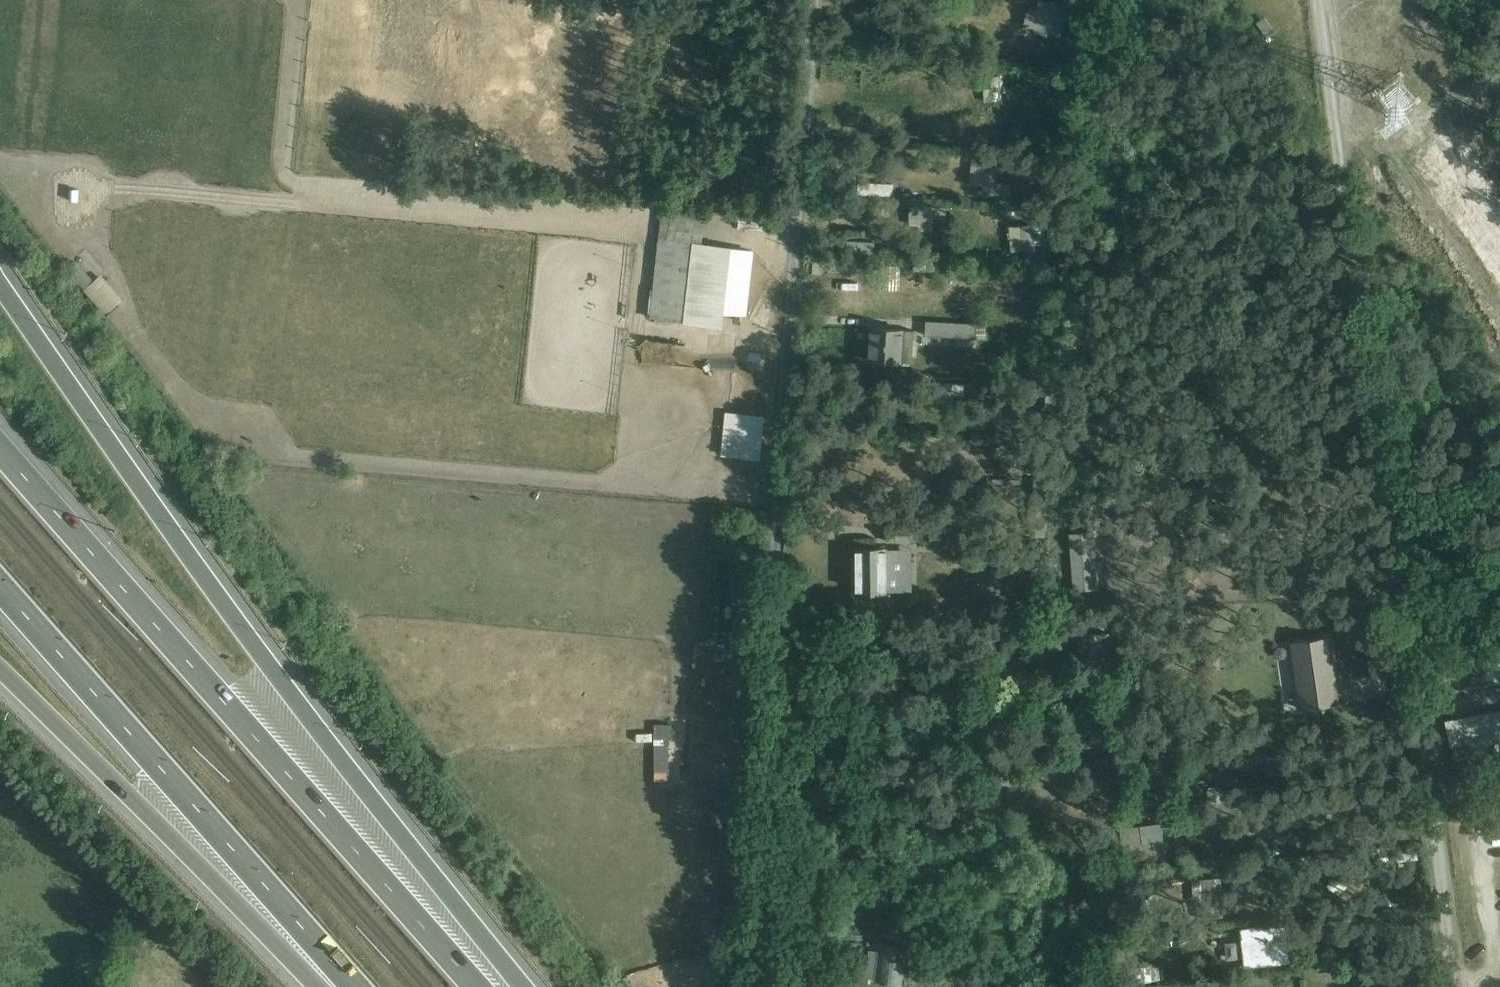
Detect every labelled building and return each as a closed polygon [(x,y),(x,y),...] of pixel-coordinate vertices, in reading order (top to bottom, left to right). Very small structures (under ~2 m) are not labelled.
[(1036,1),(1035,10),(1024,9),(1023,31),(1056,33),(1059,3),(1036,1)] [(995,193),(1007,195),(1008,185),(995,184),(998,156),(986,155),(985,157),(972,156),(969,184),(983,185),(982,194),(995,195),(995,193)] [(857,194),(893,196),(894,184),(858,182),(857,194)] [(917,230),(932,231),(933,219),(946,220),(947,208),(910,205),(909,225),(917,225),(917,230)] [(1046,210),(1045,222),(1064,223),(1064,212),(1046,210)] [(706,216),(661,212),(652,289),(650,290),(648,318),(722,328),(732,247),(702,243),(706,216)] [(738,213),(736,226),(757,230),(760,217),(738,213)] [(1011,239),(1011,252),(1023,251),(1023,257),(1036,257),(1034,224),(1009,225),(1009,232),(1008,231),(1008,239),(1011,239)] [(874,254),(875,242),(846,241),(846,252),(874,254)] [(877,289),(899,290),(900,266),(878,266),(877,289)] [(842,283),(864,284),(865,273),(842,272),(842,283)] [(925,320),(924,335),(986,339),(987,324),(925,320)] [(912,362),(914,329),(871,326),(869,361),(912,362)] [(953,407),(953,395),(981,397),(981,384),(925,382),(925,406),(953,407)] [(761,460),(764,416),(726,412),(721,456),(761,460)] [(1033,505),(1032,529),(1040,530),(1042,506),(1033,505)] [(885,526),(886,543),(937,540),(936,515),(888,517),(889,526),(885,526)] [(1096,589),(1094,531),(1068,532),(1069,590),(1096,589)] [(888,549),(888,547),(855,547),(855,573),(853,573),(852,593),(887,593),(888,549)] [(912,549),(888,549),(887,593),(912,592),(912,549)] [(745,588),(742,622),(754,623),(757,588),(745,588)] [(1082,687),(1110,687),(1110,632),(1078,632),(1078,664),(1083,663),(1082,687)] [(1300,710),(1345,704),(1342,681),(1336,682),(1329,637),(1291,643),(1300,710)] [(1458,663),(1459,668),(1443,671),(1448,693),(1499,683),(1499,655),(1458,663)] [(870,671),(870,700),(877,700),(877,704),(903,704),(904,671),(870,671)] [(1446,724),(1451,747),(1499,737),(1499,712),(1446,724)] [(670,781),(669,738),(671,738),(671,724),(654,724),(655,781),(670,781)] [(1090,750),(1117,750),(1117,728),(1090,728),(1090,750)] [(651,732),(634,732),(633,743),(650,744),(651,732)] [(1162,792),(1128,796),(1129,808),(1163,804),(1162,792)] [(1123,872),(1156,869),(1155,859),(1165,858),(1161,823),(1120,829),(1123,872)] [(1195,882),(1197,919),(1223,918),(1221,880),(1195,882)] [(1285,925),(1239,928),(1243,968),(1289,963),(1285,925)] [(1116,967),(1128,968),(1129,932),(1117,934),(1116,967)] [(1351,939),(1340,941),(1344,959),(1355,957),(1351,939)] [(860,958),(861,944),(821,941),(819,955),(860,958)] [(880,986),(886,986),(899,986),(901,946),(882,945),(880,986)] [(864,977),(875,978),(878,950),(867,949),(864,977)] [(1164,980),(1163,966),(1151,966),(1151,965),(1132,966),(1132,969),(1120,970),(1120,984),(1134,983),(1134,984),(1153,983),(1153,981),(1164,980)]
